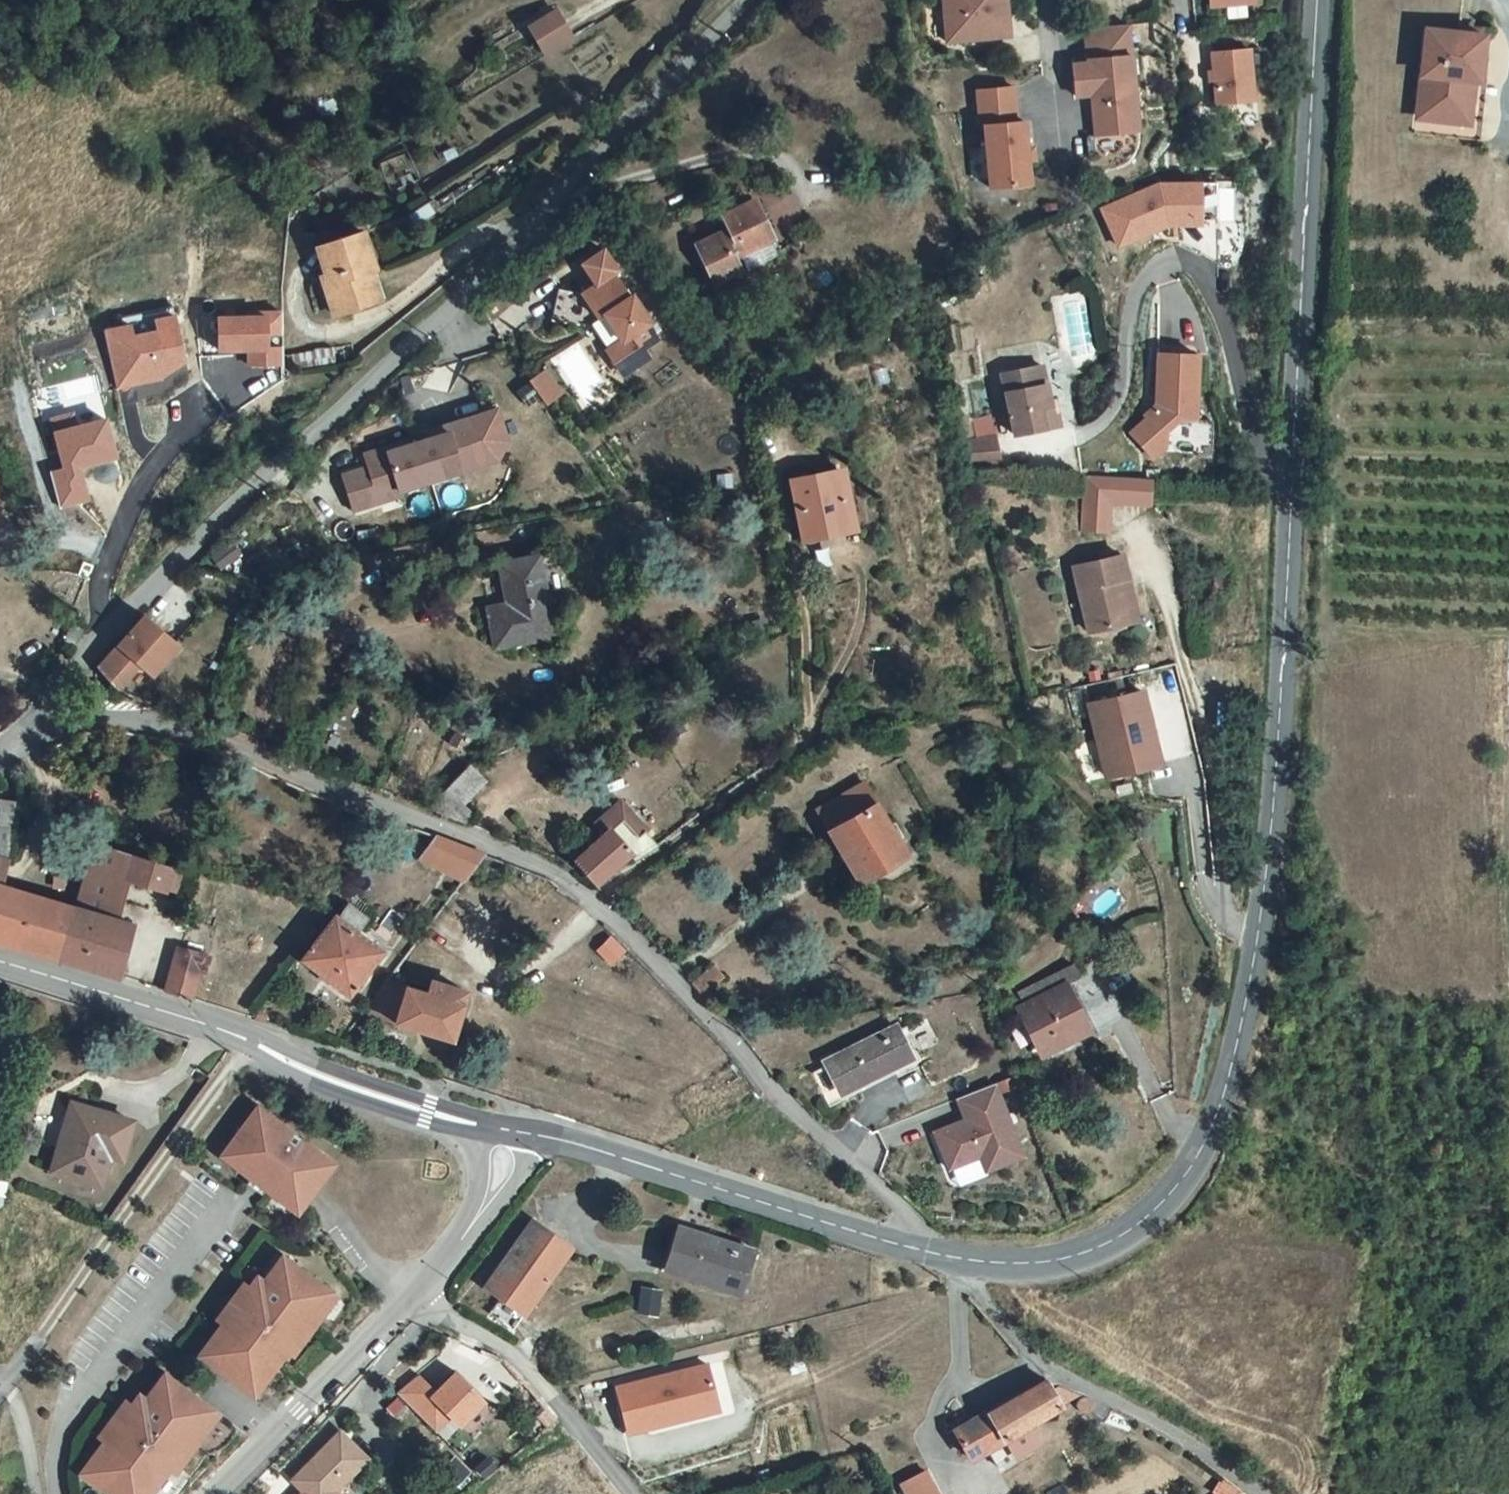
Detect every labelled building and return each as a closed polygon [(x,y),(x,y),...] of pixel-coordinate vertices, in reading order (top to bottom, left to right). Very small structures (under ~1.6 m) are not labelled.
[(949,46),(1012,38),(1007,0),(944,0),(949,46)] [(561,6),(533,21),(548,50),(577,34),(561,6)] [(1082,31),(1086,64),(1068,66),(1071,97),(1090,95),(1094,137),(1126,134),(1124,113),(1136,112),(1126,26),(1082,31)] [(1426,29),(1418,113),(1463,117),(1465,81),(1476,82),(1480,34),(1426,29)] [(1255,100),(1249,49),(1211,53),(1217,104),(1255,100)] [(1418,113),(1417,129),(1485,135),(1489,83),(1476,82),(1465,81),(1463,117),(1418,113)] [(1018,125),(1014,90),(975,95),(979,130),(984,130),(992,192),(1033,187),(1029,163),(1028,151),(1025,125),(1018,125)] [(1124,113),(1126,134),(1138,132),(1136,112),(1124,113)] [(1036,162),(1034,150),(1028,151),(1029,163),(1036,162)] [(1193,226),(1192,184),(1153,185),(1100,209),(1117,247),(1163,227),(1193,226)] [(744,280),(736,261),(771,246),(754,202),(717,218),(724,235),(698,246),(716,293),(744,280)] [(368,303),(359,273),(370,270),(357,233),(311,247),(320,274),(312,277),(326,316),(368,303)] [(578,293),(554,287),(548,319),(582,326),(601,314),(619,340),(604,350),(619,373),(644,356),(639,349),(653,340),(643,324),(646,322),(628,294),(624,297),(608,273),(612,270),(597,248),(594,251),(575,263),(590,285),(578,293)] [(380,299),(370,270),(359,273),(368,303),(380,299)] [(1154,404),(1142,414),(1146,419),(1129,432),(1151,458),(1162,448),(1161,434),(1176,421),(1192,422),(1197,355),(1156,353),(1155,377),(1154,404)] [(1001,373),(1013,433),(1059,422),(1053,396),(1047,398),(1040,364),(1001,373)] [(550,372),(534,384),(546,400),(562,389),(550,372)] [(369,468),(343,476),(354,512),(381,504),(377,491),(397,484),(400,493),(401,492),(461,473),(457,460),(479,453),(483,467),(497,462),(505,445),(494,412),(446,427),(449,434),(431,439),(429,432),(421,434),(423,442),(366,460),(369,468)] [(991,424),(963,430),(971,467),(1001,468),(991,424)] [(446,427),(429,432),(431,439),(449,434),(446,427)] [(457,460),(461,473),(483,467),(479,453),(457,460)] [(791,478),(804,539),(861,528),(837,469),(791,478)] [(1107,476),(1082,474),(1079,529),(1104,530),(1106,501),(1107,476)] [(1147,478),(1107,476),(1106,501),(1146,503),(1147,478)] [(377,491),(381,504),(403,497),(401,492),(400,493),(397,484),(377,491)] [(508,601),(488,605),(492,643),(553,633),(542,553),(503,559),(508,601)] [(1092,627),(1138,616),(1122,553),(1077,564),(1092,627)] [(100,665),(117,684),(134,664),(142,661),(154,673),(178,646),(145,616),(134,628),(100,665)] [(80,637),(70,633),(65,644),(75,650),(80,637)] [(1141,691),(1088,704),(1106,777),(1159,764),(1141,691)] [(1158,731),(1162,759),(1193,755),(1189,727),(1158,731)] [(438,795),(427,808),(452,818),(486,780),(466,765),(452,780),(438,795)] [(909,851),(867,782),(819,809),(862,879),(909,851)] [(631,851),(637,858),(659,838),(647,826),(650,822),(624,796),(599,818),(609,828),(576,859),(599,882),(631,851)] [(0,826),(0,856),(13,859),(15,830),(0,826)] [(437,835),(420,856),(466,879),(485,854),(437,835)] [(164,890),(171,866),(93,842),(81,876),(72,907),(62,942),(58,958),(118,976),(133,925),(117,920),(130,879),(164,890)] [(17,860),(13,859),(0,856),(0,884),(17,860)] [(72,907),(0,885),(0,942),(57,958),(58,958),(62,942),(72,907)] [(368,920),(349,906),(340,918),(359,932),(368,920)] [(340,918),(336,915),(302,959),(351,994),(384,950),(359,932),(340,918)] [(609,935),(593,950),(609,966),(625,951),(609,935)] [(165,991),(192,999),(200,970),(205,971),(209,955),(179,946),(165,991)] [(370,1014),(453,1039),(469,991),(475,972),(448,963),(444,975),(415,965),(404,961),(370,1014)] [(693,982),(704,993),(724,975),(715,965),(693,982)] [(1098,1033),(1070,979),(1013,1011),(1043,1063),(1098,1033)] [(913,1063),(895,1021),(828,1055),(844,1099),(913,1063)] [(946,1166),(978,1153),(984,1169),(1020,1154),(992,1084),(957,1098),(964,1117),(932,1130),(946,1166)] [(122,1120),(70,1105),(51,1171),(98,1185),(107,1154),(113,1155),(122,1120)] [(254,1107),(223,1148),(239,1160),(233,1168),(279,1203),(285,1195),(301,1207),(332,1167),(254,1107)] [(239,1160),(223,1148),(217,1156),(233,1168),(239,1160)] [(285,1195),(279,1203),(295,1215),(301,1207),(285,1195)] [(571,1250),(532,1223),(487,1285),(500,1295),(524,1312),(571,1250)] [(752,1254),(679,1228),(664,1271),(737,1297),(752,1254)] [(313,1311),(329,1292),(280,1255),(260,1281),(256,1277),(247,1289),(237,1301),(222,1321),(196,1355),(241,1389),(256,1370),(264,1375),(283,1351),(304,1324),(312,1330),(321,1317),(313,1311)] [(239,1283),(229,1295),(237,1301),(247,1289),(239,1283)] [(659,1292),(640,1288),(635,1314),(654,1318),(659,1292)] [(337,1298),(329,1292),(313,1311),(321,1317),(337,1298)] [(229,1295),(214,1315),(222,1321),(237,1301),(229,1295)] [(524,1312),(500,1295),(488,1310),(512,1327),(524,1312)] [(304,1324),(283,1351),(291,1357),(312,1330),(304,1324)] [(719,1406),(710,1365),(617,1387),(627,1428),(719,1406)] [(256,1370),(241,1389),(249,1395),(264,1375),(256,1370)] [(417,1374),(395,1391),(431,1428),(446,1414),(455,1423),(480,1399),(452,1370),(432,1390),(417,1374)] [(132,1397),(122,1410),(102,1437),(77,1470),(108,1493),(132,1493),(138,1486),(146,1492),(165,1467),(185,1440),(195,1448),(203,1437),(193,1430),(210,1407),(163,1371),(145,1394),(138,1389),(132,1397)] [(1019,1396),(987,1413),(1003,1442),(1062,1410),(1046,1381),(1019,1396)] [(124,1391),(114,1404),(122,1410),(132,1397),(124,1391)] [(114,1404),(93,1431),(102,1437),(122,1410),(114,1404)] [(553,1417),(543,1406),(534,1413),(544,1425),(553,1417)] [(210,1407),(193,1430),(203,1437),(220,1414),(210,1407)] [(987,1413),(965,1426),(983,1459),(1005,1447),(1003,1442),(987,1413)] [(340,1430),(314,1456),(320,1463),(312,1471),(305,1464),(289,1481),(301,1493),(336,1493),(339,1491),(369,1460),(340,1430)] [(185,1440),(165,1467),(175,1474),(195,1448),(185,1440)] [(902,1484),(906,1493),(942,1493),(931,1470),(902,1484)]
